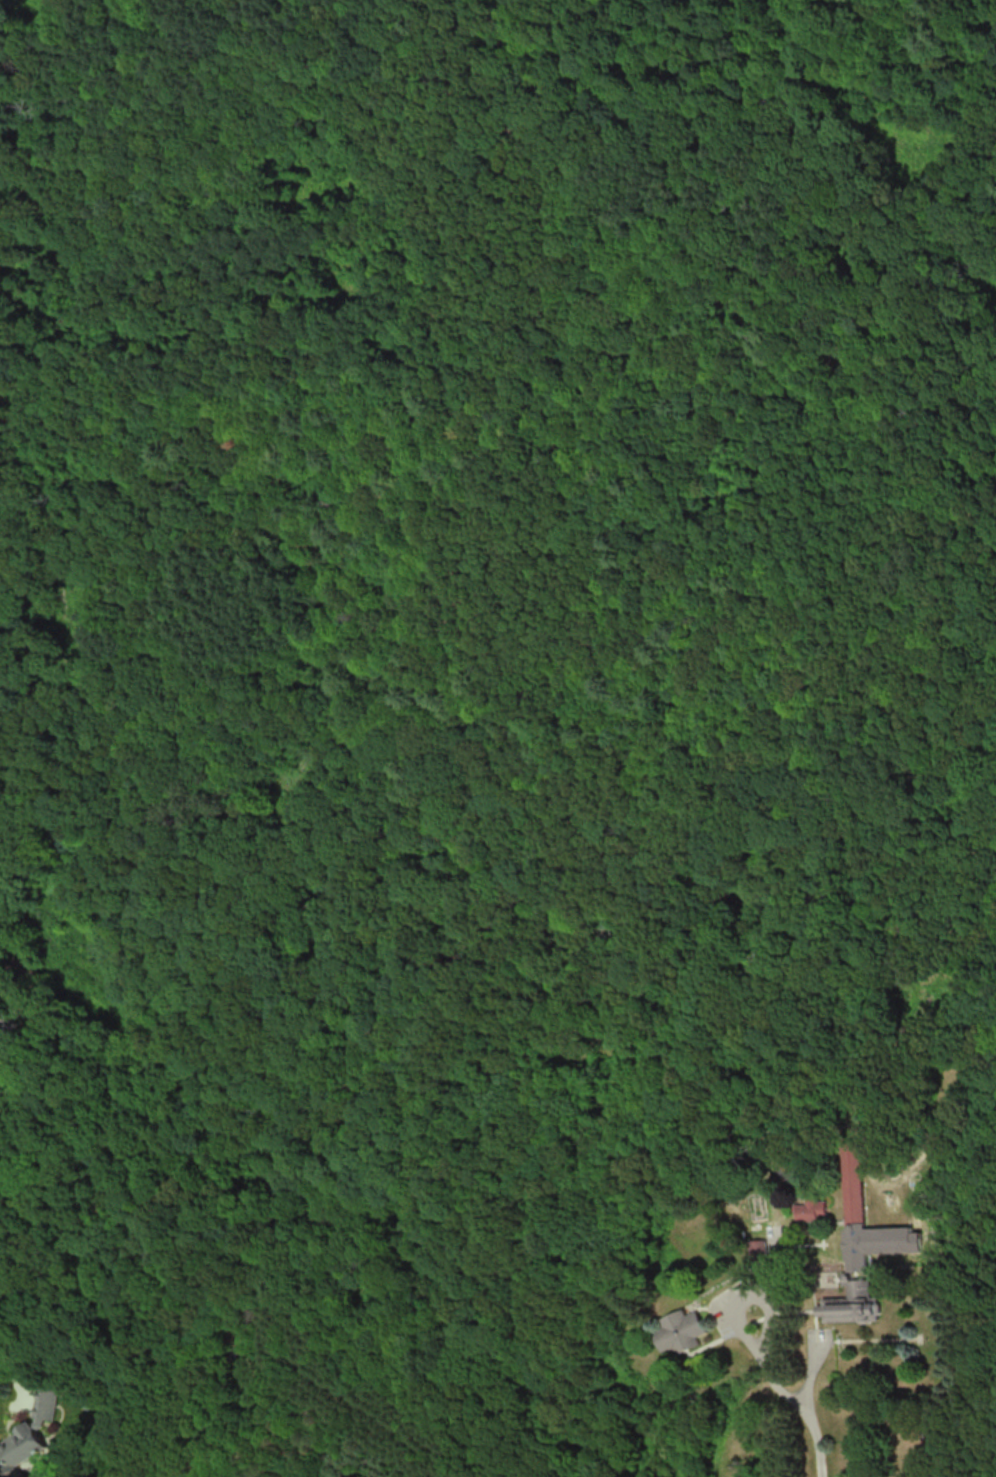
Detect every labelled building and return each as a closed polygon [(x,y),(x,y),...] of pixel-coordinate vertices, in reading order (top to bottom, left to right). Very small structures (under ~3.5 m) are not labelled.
[(863,1228),(861,1150),(854,1150),(854,1153),(844,1154),(846,1222),(850,1222),(851,1229),(843,1229),(844,1261),(839,1261),(839,1270),(866,1269),(866,1253),(911,1252),(910,1226),(863,1228)] [(826,1199),(806,1199),(806,1203),(796,1203),(796,1220),(826,1221),(826,1199)] [(924,1231),(911,1232),(912,1252),(925,1252),(924,1231)] [(816,1298),(817,1320),(857,1319),(856,1297),(816,1298)] [(699,1310),(687,1314),(685,1309),(653,1322),(665,1352),(677,1347),(680,1353),(702,1345),(699,1336),(707,1333),(699,1310)] [(9,1473),(48,1446),(31,1421),(0,1442),(0,1459),(9,1473)]
